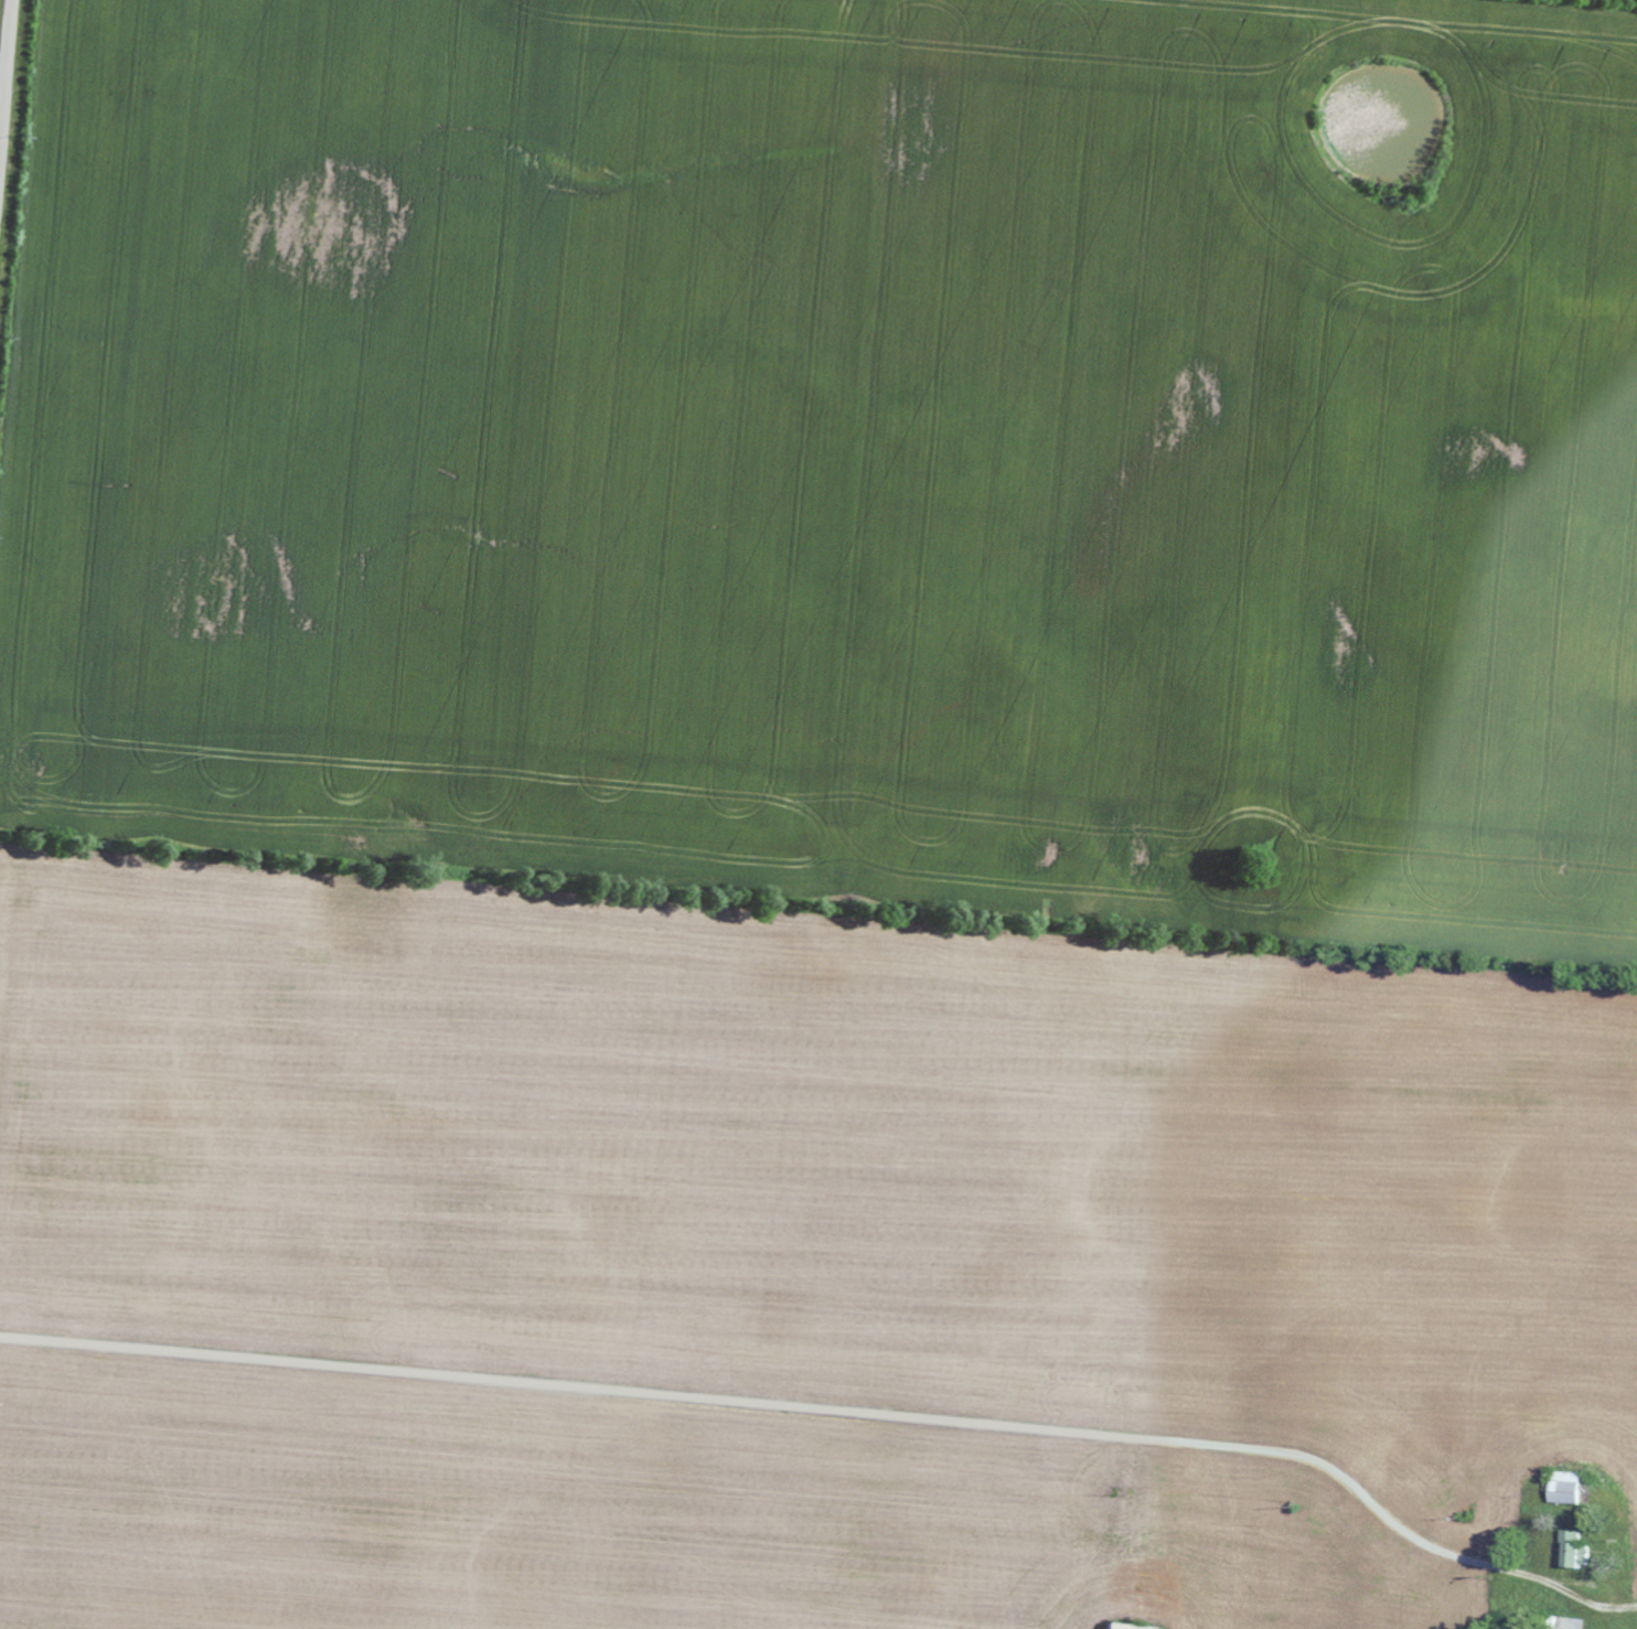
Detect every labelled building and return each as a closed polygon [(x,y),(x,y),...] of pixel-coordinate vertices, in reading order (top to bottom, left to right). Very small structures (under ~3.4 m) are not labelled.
[(1565,1565),(1587,1566),(1589,1530),(1567,1530),(1565,1565)]
